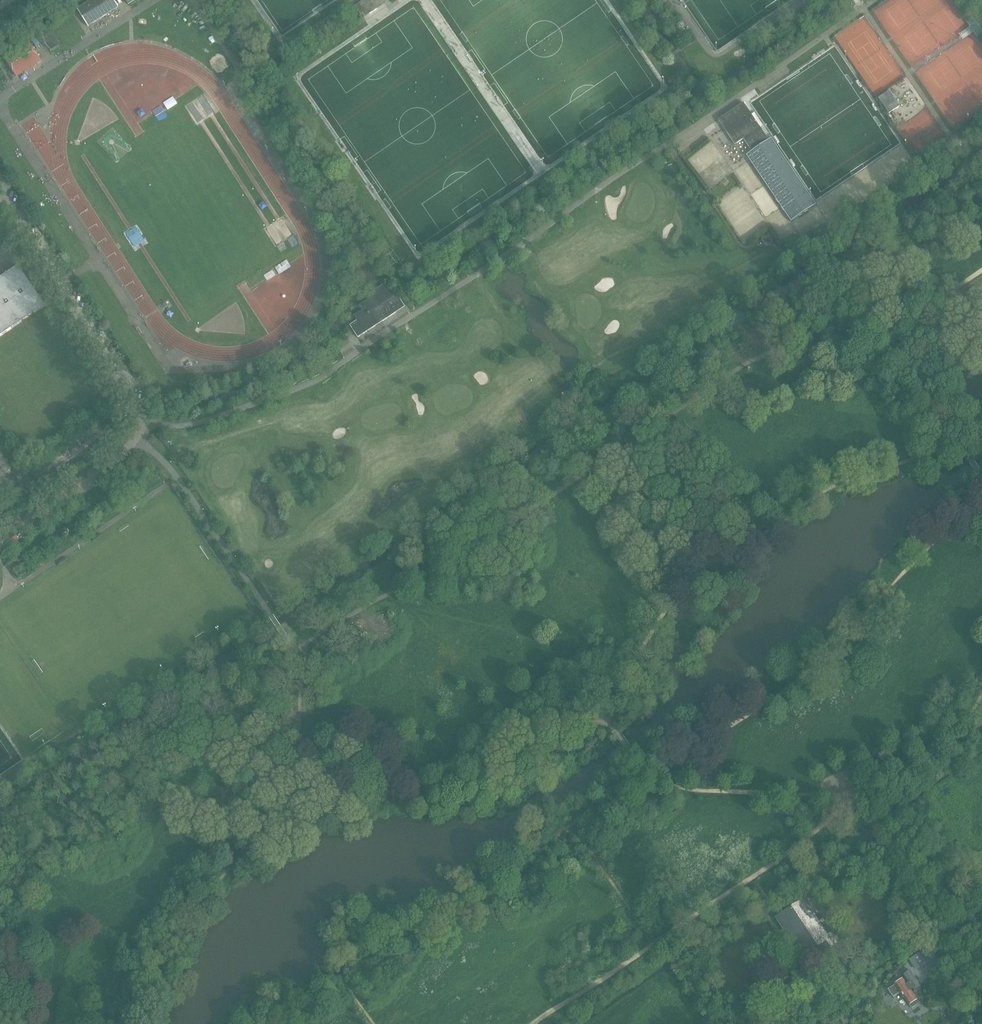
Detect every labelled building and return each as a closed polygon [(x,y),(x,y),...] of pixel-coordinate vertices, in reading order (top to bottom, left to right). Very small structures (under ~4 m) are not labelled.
[(119,7),(114,0),(92,0),(78,9),(88,26),(119,7)] [(355,7),(363,19),(386,3),(383,0),(365,0),(355,7)] [(966,31),(969,36),(974,32),(977,37),(981,34),(981,31),(973,19),(967,23),(971,27),(966,31)] [(29,41),(4,56),(17,76),(41,61),(29,41)] [(889,91),(879,98),(889,114),(900,107),(889,91)] [(752,152),(747,155),(791,222),(816,205),(768,134),(766,136),(743,103),(719,120),(735,145),(744,139),(752,152)] [(798,242),(795,238),(785,245),(788,249),(798,242)] [(46,306),(19,266),(0,279),(0,337),(46,306)] [(360,305),(363,310),(354,316),(357,321),(350,325),(358,338),(405,307),(397,294),(394,297),(385,284),(368,295),(370,298),(360,305)] [(807,897),(776,918),(780,923),(787,933),(790,931),(805,954),(811,950),(812,952),(815,949),(814,948),(819,945),(823,951),(837,942),(831,934),(828,936),(816,919),(813,920),(811,917),(814,915),(817,913),(807,897)] [(864,966),(859,970),(869,984),(874,980),(864,966)] [(917,998),(908,985),(913,982),(908,975),(896,983),(912,1007),(918,1003),(915,1000),(917,998)] [(840,1018),(844,1023),(846,1023),(850,1021),(845,1014),(840,1018)]
